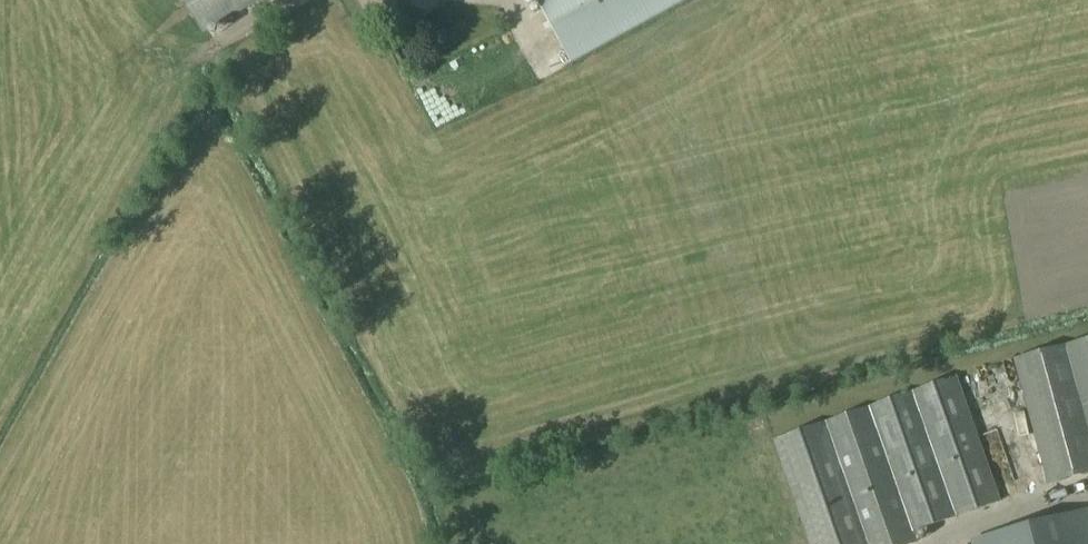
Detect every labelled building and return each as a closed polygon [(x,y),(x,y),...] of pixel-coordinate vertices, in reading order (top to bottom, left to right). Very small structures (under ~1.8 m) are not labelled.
[(204,32),(260,0),(186,0),(204,32)] [(398,30),(440,7),(436,0),(381,0),(398,30)] [(575,65),(695,0),(540,0),(575,65)] [(1015,362),(1050,487),(1087,476),(1087,342),(1015,362)] [(773,441),(809,543),(909,543),(917,541),(914,531),(1001,501),(958,377),(773,441)] [(1056,519),(971,543),(1087,543),(1087,511),(1056,519)]
